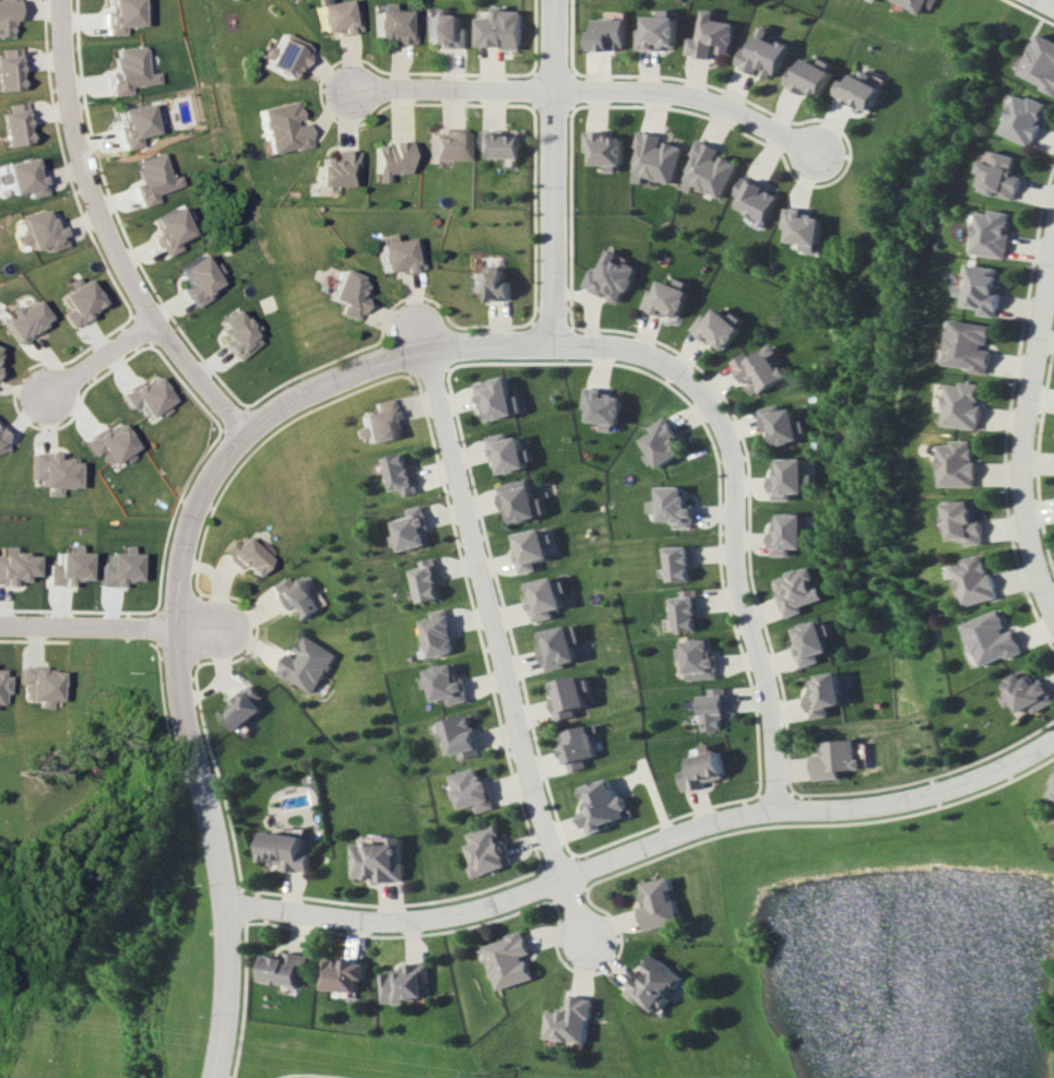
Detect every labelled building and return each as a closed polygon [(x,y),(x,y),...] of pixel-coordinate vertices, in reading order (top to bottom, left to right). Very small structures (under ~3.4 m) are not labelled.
[(13,36),(13,19),(21,19),(20,0),(0,0),(0,36),(13,36)] [(107,15),(102,15),(103,35),(120,34),(120,26),(136,25),(135,0),(106,0),(107,15)] [(319,35),(359,30),(357,10),(349,11),(348,0),(346,0),(315,3),(319,35)] [(924,6),(931,9),(935,0),(890,0),(920,14),(924,6)] [(414,23),(407,22),(407,11),(392,10),(392,3),(376,2),(375,37),(385,38),(385,43),(414,44),(414,23)] [(477,17),(477,48),(522,49),(522,11),(505,10),(505,5),(494,5),(494,18),(477,17)] [(466,27),(460,27),(460,14),(445,15),(445,8),(437,8),(437,14),(426,14),(427,43),(446,43),(446,48),(467,47),(466,27)] [(686,55),(714,59),(715,52),(731,54),(736,22),(714,20),(715,10),(702,8),(698,38),(688,37),(686,55)] [(645,16),(644,29),(638,28),(637,48),(676,49),(676,10),(659,9),(659,16),(645,16)] [(594,19),(595,50),(627,50),(626,18),(594,19)] [(788,47),(767,39),(771,29),(760,25),(751,49),(744,46),(736,65),(759,75),(760,72),(776,79),(788,47)] [(258,63),(286,80),(293,67),(298,69),(310,48),(281,31),(274,43),(270,41),(258,63)] [(1053,92),(1053,41),(1037,33),(1018,75),(1053,92)] [(155,82),(154,72),(142,74),(139,46),(111,49),(113,72),(106,72),(108,96),(128,94),(127,86),(155,82)] [(21,89),(20,72),(24,72),(23,48),(4,49),(5,56),(0,57),(0,90),(21,89)] [(785,83),(820,99),(836,64),(821,57),(819,63),(805,57),(800,68),(793,65),(785,83)] [(850,80),(843,77),(834,94),(870,113),(884,86),(870,79),(872,76),(856,67),(850,80)] [(1047,105),(1016,92),(999,133),(1030,146),(1047,105)] [(258,108),(267,154),(310,146),(305,123),(295,125),(294,119),(298,118),(295,101),(258,108)] [(10,104),(11,111),(3,113),(8,146),(31,143),(29,125),(32,125),(28,102),(10,104)] [(136,137),(152,133),(149,120),(153,120),(149,102),(116,109),(121,130),(117,130),(122,150),(138,146),(136,137)] [(464,160),(465,130),(431,129),(430,160),(464,160)] [(521,134),(504,134),(504,130),(480,129),(479,147),(486,148),(486,157),(521,158),(521,134)] [(675,184),(685,146),(664,141),(665,136),(642,130),(629,181),(644,185),(646,176),(675,184)] [(586,132),(585,151),(592,151),(592,164),(606,165),(606,172),(623,172),(624,132),(586,132)] [(738,161),(720,155),(722,148),(698,139),(680,187),(693,192),(695,187),(725,198),(738,161)] [(375,143),(376,182),(387,181),(387,174),(408,173),(408,161),(416,160),(416,142),(375,143)] [(349,186),(349,169),(358,170),(359,150),(335,150),(335,158),(318,158),(317,185),(349,186)] [(1016,199),(1021,177),(1013,175),(1017,156),(990,150),(987,161),(985,161),(978,190),(1016,199)] [(181,186),(178,175),(167,178),(159,152),(132,161),(138,182),(132,184),(139,207),(158,201),(156,193),(181,186)] [(14,195),(30,191),(32,198),(47,194),(38,156),(7,164),(14,195)] [(734,194),(740,197),(735,208),(766,223),(780,194),(743,176),(734,194)] [(151,219),(159,236),(155,238),(164,257),(180,249),(176,242),(191,234),(177,206),(151,219)] [(47,245),(50,252),(68,245),(62,226),(56,228),(49,208),(22,217),(33,250),(47,245)] [(823,214),(784,208),(781,227),(788,228),(787,241),(801,243),(800,250),(817,252),(823,214)] [(1012,212),(990,209),(989,213),(978,211),(972,253),(1005,258),(1012,212)] [(418,236),(395,241),(394,233),(378,237),(385,275),(423,268),(418,236)] [(582,288),(621,304),(636,267),(615,258),(618,253),(606,248),(597,271),(590,268),(582,288)] [(180,287),(193,308),(212,296),(208,290),(219,283),(215,276),(221,271),(215,262),(209,266),(201,254),(175,271),(184,284),(180,287)] [(1003,268),(970,264),(968,285),(958,284),(956,295),(964,296),(963,306),(980,308),(980,314),(997,316),(1003,268)] [(471,268),(471,293),(482,293),(482,300),(510,300),(510,280),(503,280),(503,268),(471,268)] [(340,314),(360,320),(366,297),(361,296),(366,278),(339,270),(330,300),(343,304),(340,314)] [(660,279),(656,291),(649,288),(642,307),(678,321),(692,284),(676,277),(674,284),(660,279)] [(70,328),(92,315),(89,310),(100,304),(85,278),(77,283),(73,278),(65,282),(69,289),(59,294),(68,310),(61,313),(70,328)] [(10,316),(2,322),(16,344),(49,321),(33,297),(8,313),(10,316)] [(722,352),(746,321),(733,312),(730,317),(716,307),(709,316),(703,312),(691,328),(722,352)] [(237,362),(260,342),(252,333),(259,327),(251,318),(245,323),(232,308),(216,322),(223,330),(219,334),(228,343),(224,347),(237,362)] [(992,324),(952,319),(946,366),(990,371),(993,348),(989,347),(992,324)] [(750,357),(747,352),(731,361),(743,383),(747,380),(756,394),(789,374),(771,344),(750,357)] [(120,394),(128,409),(136,404),(144,417),(170,400),(154,373),(120,394)] [(523,414),(520,395),(511,397),(508,377),(474,382),(477,402),(483,402),(486,419),(523,414)] [(979,429),(984,383),(963,381),(962,385),(950,384),(946,425),(979,429)] [(623,391),(584,390),(584,408),(589,408),(589,422),(602,422),(602,428),(622,428),(623,391)] [(376,401),(377,411),(363,413),(367,443),(399,438),(394,398),(376,401)] [(758,408),(765,436),(772,434),(774,446),(805,439),(801,422),(797,423),(794,407),(782,410),(780,403),(758,408)] [(647,426),(651,434),(641,438),(647,453),(643,455),(649,468),(683,453),(667,417),(647,426)] [(91,456),(99,451),(107,464),(133,447),(116,421),(83,442),(91,456)] [(486,436),(490,456),(496,455),(500,473),(534,465),(531,448),(523,450),(521,435),(507,438),(506,432),(486,436)] [(943,486),(978,485),(978,461),(975,461),(975,442),(943,442),(943,486)] [(73,487),(73,458),(57,458),(57,452),(31,452),(31,480),(39,480),(39,488),(47,488),(47,496),(58,496),(58,488),(73,487)] [(415,492),(411,467),(405,468),(403,453),(381,456),(385,490),(397,489),(398,494),(415,492)] [(804,458),(776,459),(776,476),(769,476),(769,500),(791,500),(791,493),(805,492),(804,458)] [(547,514),(543,497),(535,499),(530,478),(497,486),(504,514),(510,512),(513,523),(547,514)] [(691,528),(691,504),(684,503),(684,486),(656,486),(656,500),(644,500),(644,512),(656,512),(656,521),(670,521),(670,527),(691,528)] [(949,503),(951,540),(965,539),(966,545),(983,544),(980,500),(949,503)] [(396,551),(427,544),(419,505),(403,509),(405,517),(389,521),(396,551)] [(769,555),(790,555),(790,548),(804,549),(805,514),(776,514),(776,531),(769,531),(769,555)] [(537,569),(535,562),(551,558),(542,527),(515,534),(520,553),(515,554),(521,574),(537,569)] [(241,543),(235,538),(224,552),(258,577),(273,557),(246,537),(241,543)] [(82,552),(73,552),(73,545),(65,544),(65,552),(51,551),(50,563),(41,563),(41,585),(67,585),(68,579),(82,579),(82,552)] [(30,554),(9,554),(9,546),(0,546),(0,585),(10,585),(10,580),(22,580),(22,574),(29,575),(30,554)] [(117,586),(117,579),(135,580),(136,553),(127,553),(127,546),(118,546),(118,553),(104,552),(103,564),(95,564),(95,586),(117,586)] [(690,546),(662,547),(663,581),(686,580),(686,562),(690,562),(690,546)] [(998,598),(987,553),(965,559),(966,564),(956,566),(965,606),(998,598)] [(438,579),(432,556),(415,561),(416,567),(407,569),(415,603),(438,598),(434,580),(438,579)] [(784,618),(805,612),(803,605),(826,598),(823,586),(817,588),(811,566),(772,578),(784,618)] [(552,618),(550,611),(562,608),(558,594),(566,592),(562,576),(528,583),(532,600),(527,601),(532,622),(552,618)] [(301,620),(319,609),(300,577),(290,583),(287,577),(271,586),(285,610),(292,605),(301,620)] [(676,590),(676,597),(667,597),(669,632),(692,630),(691,614),(695,613),(694,589),(676,590)] [(454,653),(446,608),(427,612),(428,618),(416,620),(423,658),(454,653)] [(965,623),(981,667),(1024,652),(1016,630),(1009,632),(1002,610),(965,623)] [(822,663),(820,654),(831,651),(828,636),(834,635),(830,620),(794,627),(802,667),(822,663)] [(542,670),(575,663),(571,643),(578,641),(574,624),(540,631),(542,642),(536,644),(542,670)] [(335,653),(301,635),(291,653),(286,650),(273,673),(312,694),(335,653)] [(715,678),(714,653),(709,653),(709,639),(679,640),(679,655),(681,655),(682,680),(715,678)] [(467,701),(462,677),(457,678),(454,663),(426,669),(433,701),(445,699),(446,705),(467,701)] [(55,700),(55,668),(16,668),(16,684),(24,684),(24,700),(37,700),(37,707),(48,707),(48,700),(55,700)] [(1053,703),(1053,700),(1044,681),(1036,685),(1028,669),(1007,679),(1012,690),(1002,695),(1012,715),(1031,705),(1035,713),(1053,703)] [(832,716),(830,706),(845,705),(842,674),(814,676),(816,694),(809,695),(812,718),(832,716)] [(549,682),(555,721),(575,717),(573,709),(585,707),(583,691),(588,690),(586,676),(549,682)] [(254,701),(258,698),(251,686),(217,709),(231,730),(260,710),(254,701)] [(722,730),(721,713),(728,713),(727,687),(707,688),(707,695),(698,696),(699,731),(722,730)] [(479,756),(471,715),(433,722),(438,745),(445,744),(447,756),(458,753),(459,760),(479,756)] [(568,772),(587,768),(585,759),(596,756),(590,726),(559,732),(568,772)] [(817,780),(844,778),(843,770),(865,769),(864,759),(860,759),(858,739),(825,741),(826,754),(815,755),(817,780)] [(721,749),(713,751),(711,743),(699,746),(701,754),(689,757),(692,769),(679,772),(683,790),(727,780),(721,749)] [(451,774),(460,809),(475,806),(476,813),(495,808),(488,780),(482,782),(479,768),(451,774)] [(582,786),(589,810),(581,812),(588,835),(612,828),(610,822),(629,816),(623,795),(616,797),(611,778),(582,786)] [(469,833),(475,858),(469,860),(473,877),(514,866),(503,824),(469,833)] [(304,835),(265,832),(262,862),(283,864),(283,869),(309,872),(311,851),(303,850),(304,835)] [(354,843),(353,879),(376,879),(376,881),(404,881),(405,837),(396,837),(396,843),(354,843)] [(642,882),(645,906),(640,907),(644,929),(679,924),(672,878),(642,882)] [(483,944),(496,989),(534,979),(528,956),(531,955),(525,933),(483,944)] [(264,955),(261,982),(297,986),(298,974),(306,975),(308,954),(284,952),(283,956),(264,955)] [(624,991),(654,1014),(683,977),(654,953),(624,991)] [(323,990),(358,991),(359,979),(366,979),(366,960),(324,959),(323,990)] [(430,961),(405,963),(405,971),(381,972),(383,1002),(426,1001),(426,983),(431,983),(430,961)] [(585,1042),(588,1017),(592,1017),(594,999),(569,996),(567,1011),(547,1009),(544,1038),(585,1042)]
